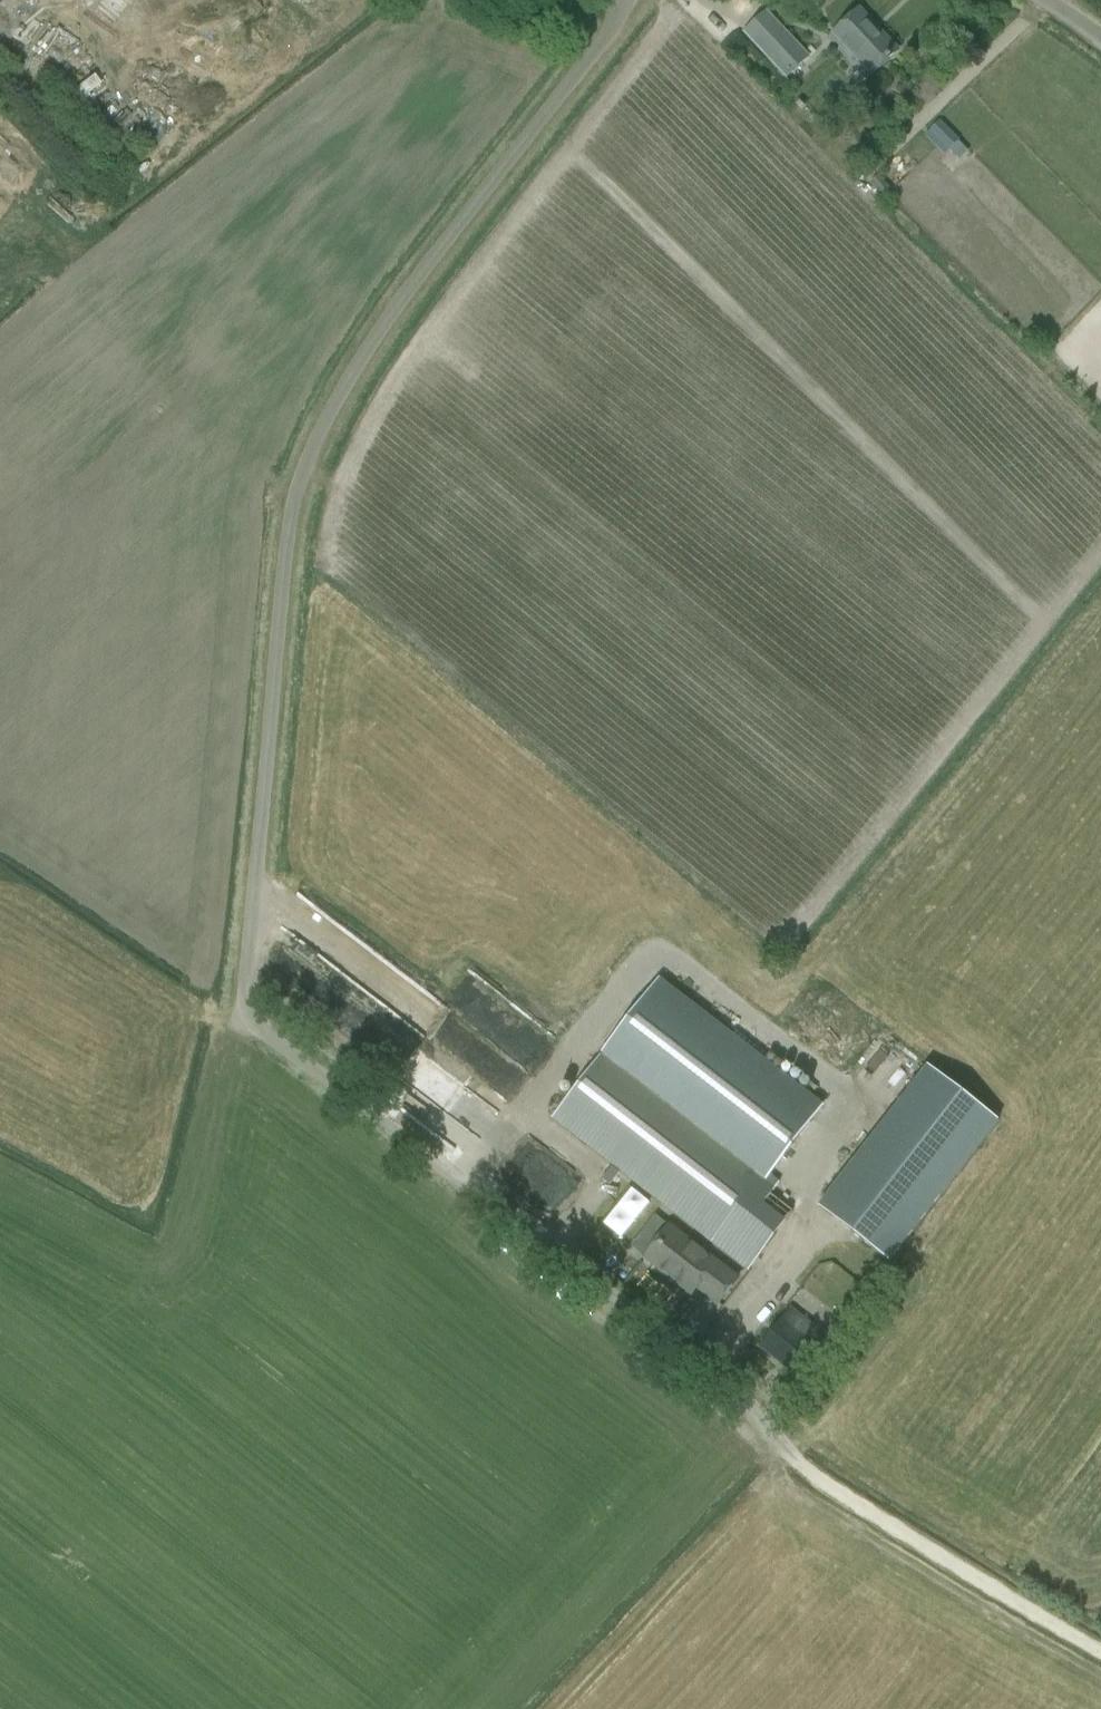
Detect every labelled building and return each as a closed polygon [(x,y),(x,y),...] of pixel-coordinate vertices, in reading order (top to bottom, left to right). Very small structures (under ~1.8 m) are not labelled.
[(871,76),(898,52),(881,34),(879,37),(858,14),(860,11),(859,11),(834,35),(871,76)] [(786,79),(809,58),(766,12),(744,33),(786,79)] [(93,100),(119,87),(113,75),(88,88),(93,100)] [(958,162),(969,152),(940,120),(924,136),(943,157),(949,151),(958,162)] [(878,177),(871,184),(883,197),(890,190),(878,177)] [(659,979),(601,1054),(604,1056),(766,1181),(770,1176),(824,1106),(659,979)] [(388,1044),(407,1065),(426,1049),(406,1028),(388,1044)] [(604,1056),(553,1120),(628,1178),(748,1271),(793,1212),(770,1194),(778,1183),(775,1181),(770,1176),(766,1181),(604,1056)] [(926,1066),(817,1207),(889,1262),(998,1121),(926,1066)] [(738,1280),(670,1227),(645,1259),(691,1295),(697,1288),(719,1305),(738,1280)] [(790,1308),(759,1349),(794,1376),(825,1335),(790,1308)]
